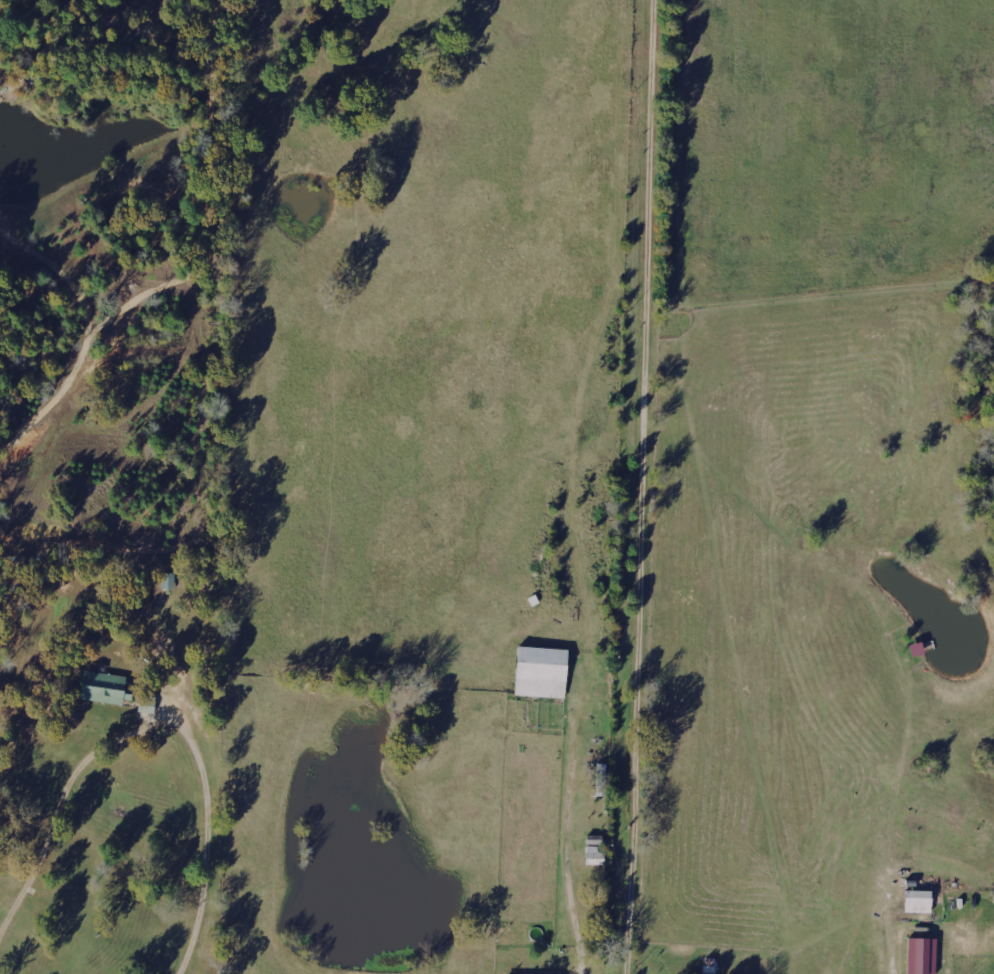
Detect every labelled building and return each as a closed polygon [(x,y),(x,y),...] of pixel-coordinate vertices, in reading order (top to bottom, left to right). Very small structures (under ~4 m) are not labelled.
[(514,696),(565,697),(566,649),(515,647),(514,696)] [(121,704),(122,699),(130,700),(131,694),(123,693),(126,675),(82,670),(79,699),(121,704)] [(137,711),(153,713),(155,700),(139,697),(137,711)] [(604,865),(604,840),(586,840),(585,865),(604,865)] [(904,912),(931,913),(931,891),(905,891),(904,912)] [(936,939),(908,938),(906,973),(935,973),(936,939)]
